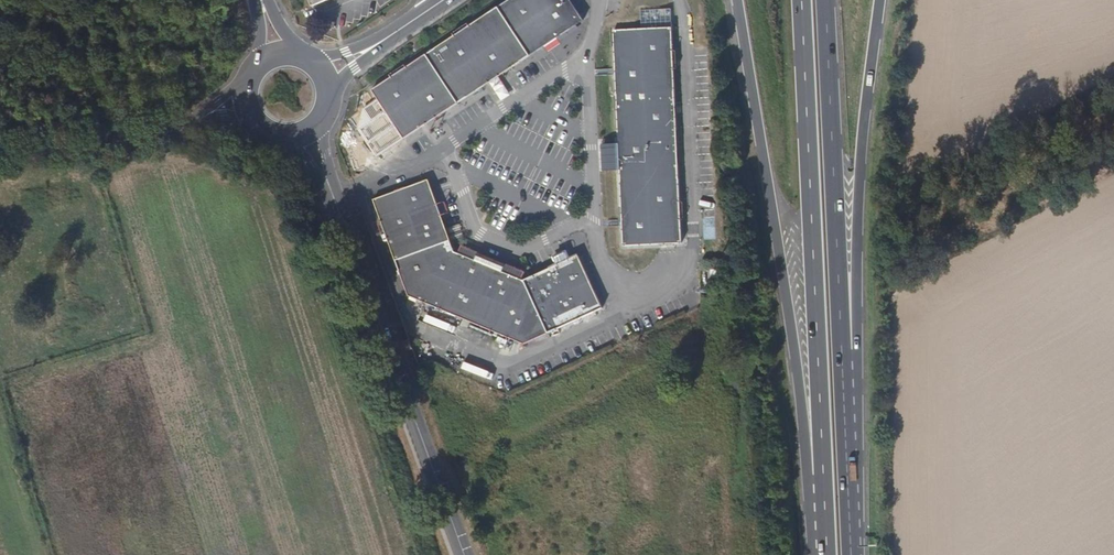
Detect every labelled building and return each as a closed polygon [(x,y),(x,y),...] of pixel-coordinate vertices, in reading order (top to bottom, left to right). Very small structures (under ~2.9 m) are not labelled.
[(582,20),(569,0),(507,0),(372,86),(404,136),(489,81),(498,75),(582,20)] [(681,243),(670,27),(611,29),(623,246),(681,243)] [(511,94),(498,75),(489,81),(501,100),(511,94)] [(396,133),(385,139),(390,147),(400,141),(396,133)] [(464,252),(462,259),(458,258),(452,244),(428,189),(375,211),(398,265),(414,303),(522,346),(608,307),(580,255),(573,260),(568,253),(557,258),(561,266),(528,283),(527,282),(529,274),(464,252)] [(704,224),(704,239),(715,239),(714,223),(704,224)]
